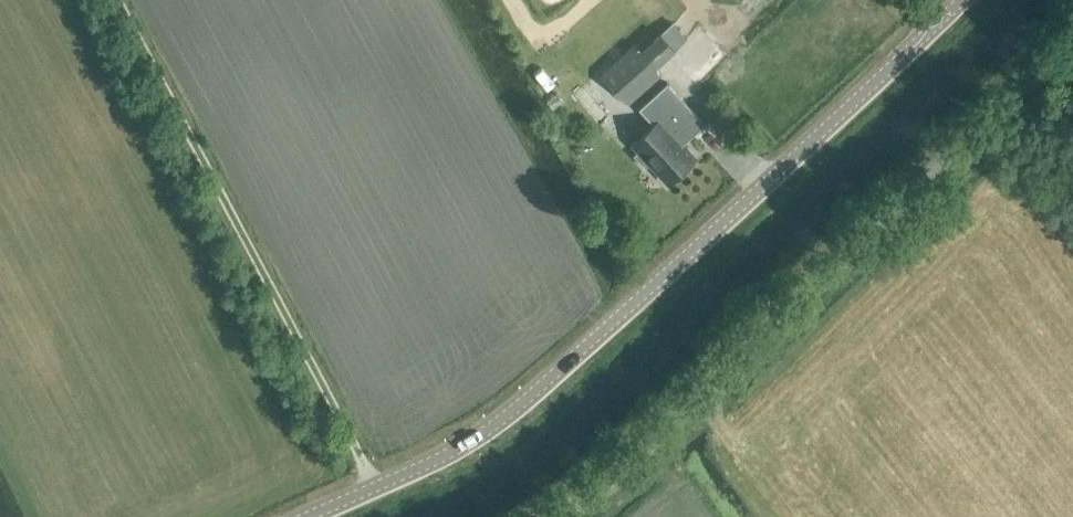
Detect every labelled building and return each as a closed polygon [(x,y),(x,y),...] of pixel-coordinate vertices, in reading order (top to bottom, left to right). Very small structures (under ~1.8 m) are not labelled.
[(635,44),(602,73),(626,100),(659,71),(635,44)] [(634,154),(645,167),(649,163),(668,185),(699,158),(685,142),(693,135),(666,105),(650,119),(654,124),(631,144),(637,152),(634,154)]
